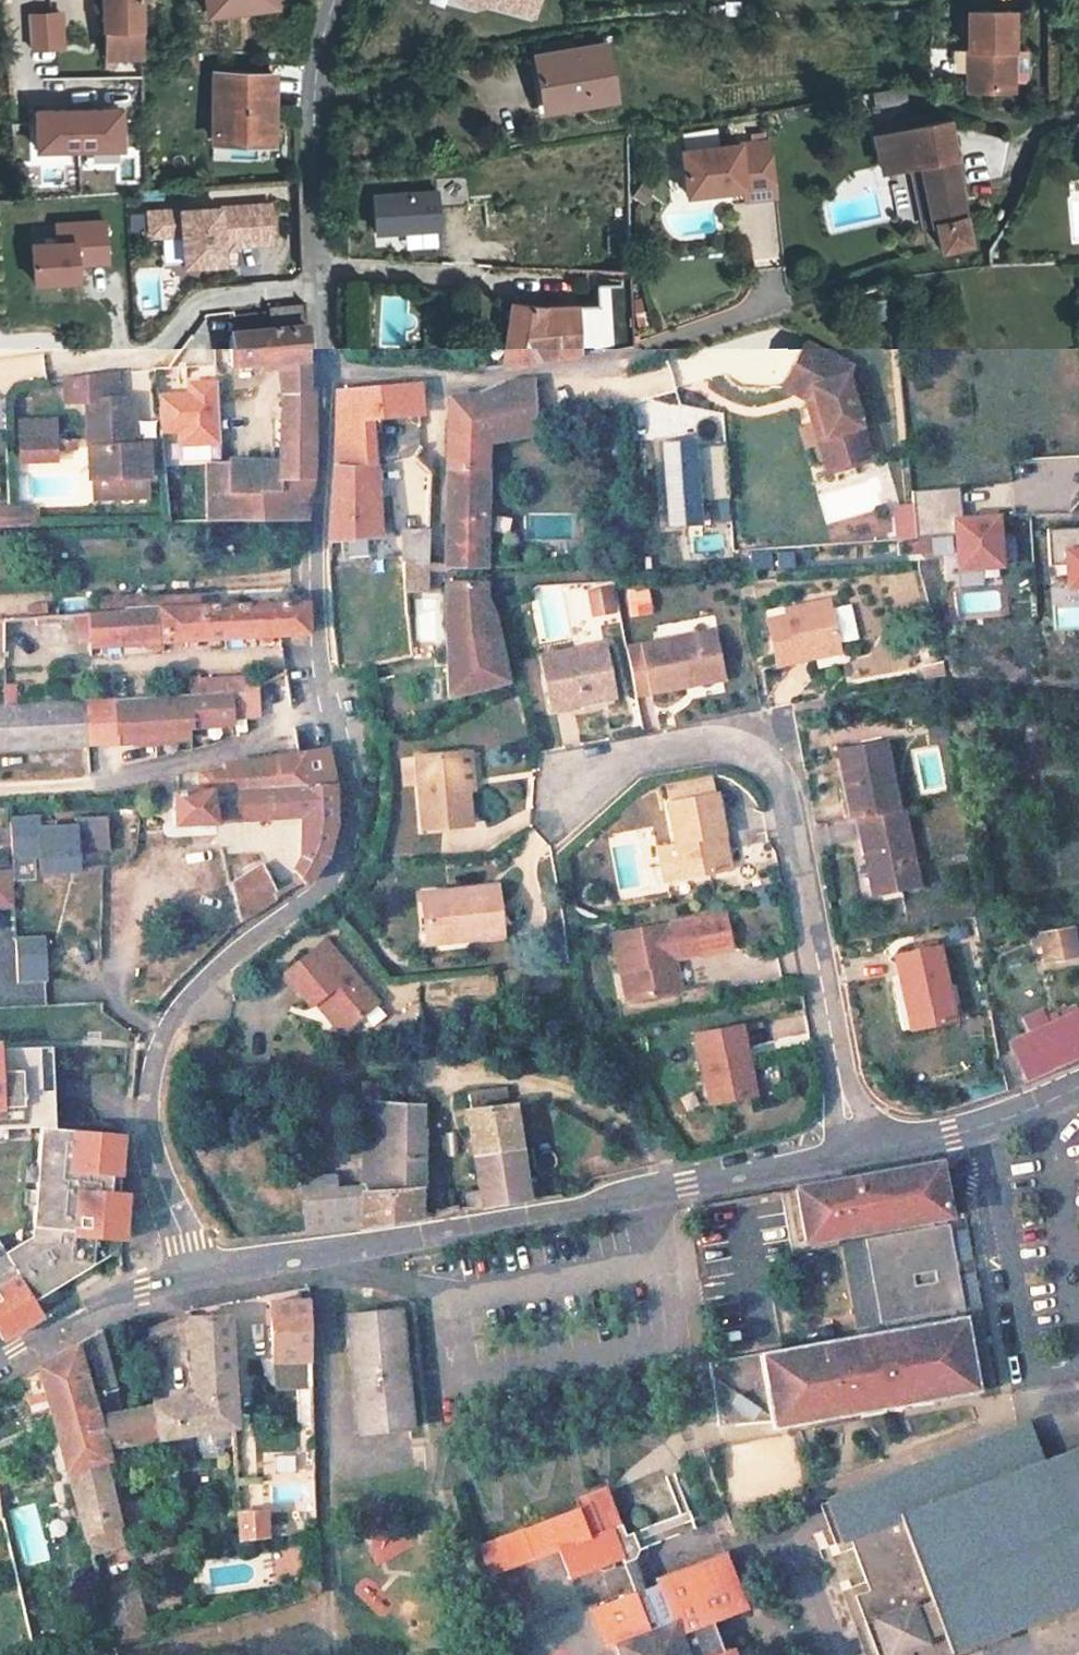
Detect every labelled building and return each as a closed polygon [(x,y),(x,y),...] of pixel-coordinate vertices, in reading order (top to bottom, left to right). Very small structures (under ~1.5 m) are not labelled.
[(102,56),(140,55),(138,0),(100,0),(102,56)] [(26,11),(28,49),(64,48),(63,9),(26,11)] [(1015,53),(1016,15),(973,14),(971,92),(1014,92),(1015,85),(1015,53)] [(535,50),(542,95),(586,89),(588,96),(615,93),(606,40),(535,50)] [(1031,81),(1032,53),(1015,53),(1015,85),(1026,85),(1031,81)] [(269,136),(266,70),(211,71),(212,137),(269,136)] [(33,149),(125,149),(125,104),(33,104),(33,149)] [(941,246),(970,241),(947,121),(875,133),(884,168),(924,160),(941,246)] [(776,195),(770,139),(681,149),(686,194),(743,187),(744,198),(776,195)] [(464,203),(462,175),(431,177),(432,188),(368,193),(371,230),(435,225),(434,205),(464,203)] [(271,240),(268,203),(147,212),(148,236),(181,234),(183,264),(221,261),(220,244),(271,240)] [(144,232),(143,212),(127,212),(128,233),(144,232)] [(33,283),(82,281),(81,264),(109,262),(107,216),(53,219),(54,237),(30,238),(33,283)] [(586,354),(576,306),(508,303),(502,369),(586,354)] [(279,366),(304,365),(301,313),(233,316),(231,316),(231,334),(226,334),(229,368),(279,366)] [(855,371),(806,343),(786,379),(813,395),(815,394),(818,402),(810,405),(815,426),(823,424),(829,427),(835,445),(829,456),(832,467),(860,459),(856,443),(866,424),(857,418),(847,385),(855,371)] [(279,366),(279,393),(305,392),(304,365),(279,366)] [(85,400),(86,477),(130,476),(147,476),(146,444),(129,444),(128,397),(117,397),(110,398),(109,375),(64,379),(64,401),(85,400)] [(482,439),(533,431),(531,381),(499,384),(493,391),(479,394),(447,401),(444,429),(442,471),(443,567),(483,570),(482,439)] [(212,445),(209,385),(188,386),(189,397),(182,398),(149,400),(153,435),(173,434),(174,447),(212,445)] [(361,422),(383,420),(415,417),(411,386),(375,388),(357,391),(361,422)] [(336,447),(325,536),(325,542),(369,542),(363,465),(361,422),(357,391),(333,395),(339,446),(336,447)] [(305,392),(279,393),(276,465),(259,464),(258,487),(257,487),(257,525),(304,524),(303,502),(312,490),(309,392),(305,392)] [(428,409),(425,440),(438,440),(440,410),(428,409)] [(415,420),(391,422),(393,456),(418,455),(415,420)] [(823,424),(815,426),(826,474),(862,464),(860,459),(832,467),(829,456),(835,445),(829,427),(823,424)] [(51,426),(17,427),(18,445),(51,444),(51,426)] [(51,444),(18,445),(18,465),(52,464),(51,444)] [(259,464),(205,460),(206,526),(257,525),(257,487),(258,487),(259,464)] [(130,476),(86,477),(86,497),(148,497),(147,476),(130,476)] [(961,519),(958,487),(911,491),(915,538),(954,534),(957,569),(1000,565),(1000,562),(1016,561),(1014,535),(998,537),(996,516),(961,519)] [(28,510),(1,511),(1,529),(28,529),(28,510)] [(1047,526),(1049,563),(1066,562),(1068,584),(1078,584),(1078,524),(1047,526)] [(403,615),(417,613),(419,584),(427,583),(425,562),(396,565),(403,615)] [(498,589),(531,586),(531,566),(498,569),(498,589)] [(481,634),(481,581),(444,584),(445,700),(498,699),(494,635),(481,634)] [(647,589),(623,592),(626,618),(650,615),(647,589)] [(611,595),(589,600),(593,622),(615,618),(611,595)] [(223,608),(221,597),(138,602),(138,608),(160,607),(160,610),(223,608)] [(794,614),(768,620),(776,663),(841,650),(835,615),(831,599),(792,606),(794,614)] [(86,615),(86,646),(308,637),(307,604),(223,608),(160,610),(160,607),(138,608),(121,609),(122,612),(86,615)] [(854,611),(835,615),(841,650),(861,646),(854,611)] [(707,674),(700,635),(627,648),(634,693),(663,688),(662,682),(707,674)] [(552,707),(614,695),(604,645),(544,656),(552,707)] [(662,682),(663,688),(708,679),(707,674),(662,682)] [(255,726),(253,692),(232,702),(226,703),(227,727),(255,726)] [(186,730),(227,727),(226,703),(185,704),(186,730)] [(185,704),(82,707),(85,748),(187,745),(186,730),(185,704)] [(85,748),(82,707),(1,710),(0,710),(0,751),(85,748)] [(461,742),(449,743),(453,777),(457,776),(465,776),(461,742)] [(408,747),(415,831),(462,827),(457,776),(453,777),(449,743),(408,747)] [(894,814),(883,748),(832,758),(839,802),(832,803),(836,825),(855,821),(856,821),(894,814)] [(325,755),(221,767),(221,774),(195,775),(195,790),(171,792),(172,822),(216,822),(216,818),(282,815),(282,825),(307,825),(301,846),(289,868),(302,881),(315,868),(321,861),(325,852),(335,823),(332,785),(325,755)] [(683,880),(730,871),(716,795),(669,805),(676,844),(683,880)] [(856,821),(870,899),(915,891),(901,813),(894,814),(856,821)] [(37,819),(9,820),(11,855),(38,854),(39,872),(66,870),(66,864),(77,863),(76,852),(108,851),(106,815),(73,817),(74,827),(38,829),(37,819)] [(674,882),(683,880),(676,844),(667,845),(674,882)] [(275,896),(260,865),(228,882),(240,920),(275,896)] [(12,872),(0,872),(0,907),(14,907),(12,872)] [(496,938),(492,890),(414,897),(418,937),(455,934),(455,942),(496,938)] [(692,924),(612,938),(619,976),(626,974),(631,1000),(676,992),(670,959),(723,949),(718,920),(692,924)] [(1070,946),(1078,945),(1078,926),(1068,930),(1070,946)] [(1041,939),(1046,963),(1071,957),(1070,946),(1068,930),(1041,939)] [(366,995),(316,933),(276,965),(300,996),(309,989),(334,1020),(366,995)] [(418,946),(455,942),(455,934),(418,937),(418,946)] [(43,938),(15,939),(17,972),(45,970),(43,938)] [(953,1037),(936,953),(893,961),(902,1014),(893,1015),(899,1046),(953,1037)] [(45,970),(17,972),(17,983),(46,982),(45,970)] [(624,1001),(631,1000),(626,974),(619,976),(624,1001)] [(1008,1049),(1025,1084),(1063,1068),(1078,1060),(1078,1011),(1073,1013),(1071,1008),(1050,1017),(1051,1019),(1043,1023),(1046,1029),(1007,1046),(1008,1049)] [(742,1028),(695,1036),(707,1102),(753,1095),(742,1028)] [(126,1193),(117,1192),(110,1191),(112,1164),(120,1164),(122,1134),(54,1131),(51,1049),(0,1051),(0,1131),(39,1130),(30,1238),(5,1251),(0,1242),(0,1340),(41,1315),(33,1301),(107,1256),(109,1239),(123,1240),(126,1193)] [(413,1152),(414,1101),(363,1097),(359,1225),(417,1216),(418,1153),(413,1152)] [(526,1199),(498,1101),(453,1110),(479,1206),(526,1199)] [(940,1163),(798,1189),(806,1238),(870,1226),(872,1235),(865,1236),(883,1336),(890,1335),(891,1343),(784,1362),(785,1371),(764,1375),(762,1366),(711,1375),(718,1439),(838,1417),(896,1407),(980,1392),(960,1276),(940,1163)] [(117,1192),(120,1164),(112,1164),(110,1191),(117,1192)] [(332,1228),(329,1172),(296,1174),(300,1231),(332,1228)] [(973,1274),(960,1276),(980,1392),(994,1389),(973,1274)] [(270,1300),(272,1358),(311,1360),(311,1297),(270,1300)] [(402,1308),(350,1311),(359,1431),(410,1428),(402,1308)] [(188,1319),(194,1396),(156,1405),(159,1436),(232,1427),(228,1315),(188,1319)] [(101,1390),(93,1393),(100,1419),(97,1420),(101,1443),(159,1436),(156,1405),(125,1412),(103,1338),(83,1341),(78,1344),(83,1359),(92,1357),(101,1390)] [(75,1346),(39,1367),(64,1470),(97,1458),(103,1456),(101,1443),(97,1420),(75,1346)] [(1078,1609),(1078,1454),(1043,1468),(1026,1424),(819,1501),(835,1548),(848,1544),(866,1593),(850,1599),(869,1654),(982,1654),(1005,1647),(1002,1637),(1078,1609)] [(64,1470),(83,1532),(114,1522),(97,1458),(64,1470)] [(582,1508),(480,1546),(491,1577),(563,1551),(575,1583),(637,1560),(609,1486),(578,1498),(582,1508)] [(263,1537),(263,1511),(235,1513),(235,1541),(263,1537)] [(717,1556),(649,1580),(652,1592),(628,1600),(625,1594),(581,1610),(595,1649),(604,1646),(607,1654),(704,1654),(698,1640),(693,1642),(688,1629),(737,1611),(717,1556)] [(109,1639),(142,1637),(138,1581),(106,1583),(109,1639)]
